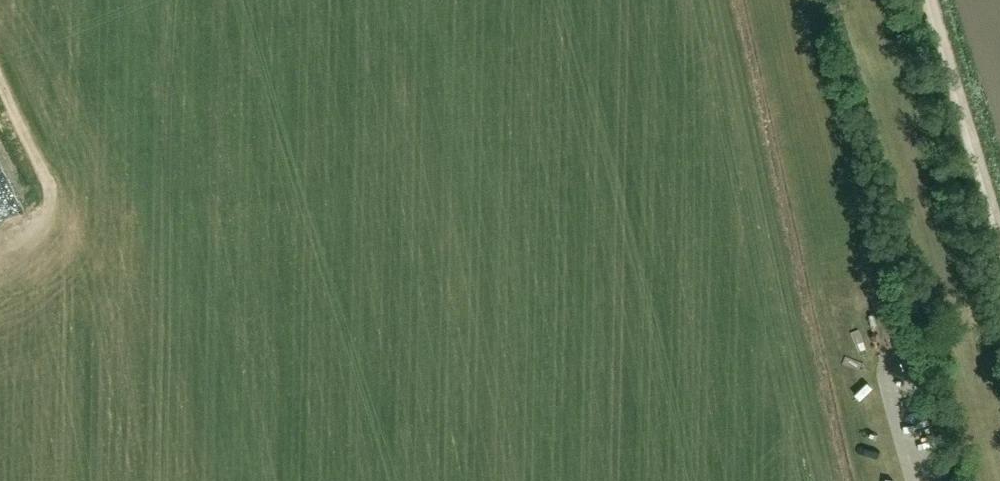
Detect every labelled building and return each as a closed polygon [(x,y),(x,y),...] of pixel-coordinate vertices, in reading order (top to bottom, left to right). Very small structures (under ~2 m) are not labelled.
[(948,480),(943,469),(920,477),(921,480),(944,480),(948,480)]
